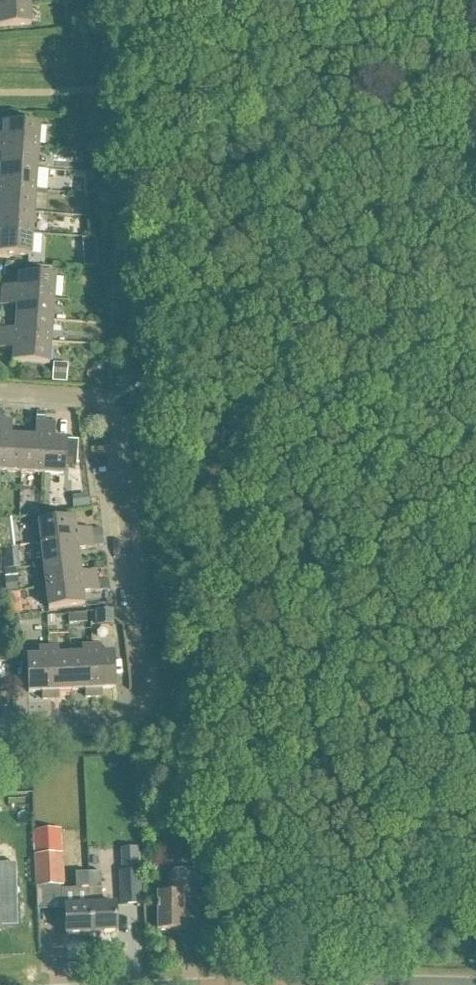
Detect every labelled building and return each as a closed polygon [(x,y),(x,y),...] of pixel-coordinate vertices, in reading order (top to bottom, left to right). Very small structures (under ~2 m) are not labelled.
[(0,7),(0,29),(31,27),(29,5),(0,7)] [(38,150),(39,128),(4,125),(3,138),(0,137),(0,147),(38,150)] [(0,147),(0,157),(1,157),(1,169),(36,171),(38,150),(0,147)] [(68,157),(67,170),(79,170),(80,158),(68,157)] [(35,193),(36,171),(1,169),(0,178),(0,190),(35,193)] [(68,180),(67,194),(84,195),(85,181),(68,180)] [(0,190),(0,212),(34,214),(35,193),(0,190)] [(0,212),(0,234),(32,236),(34,214),(0,212)] [(0,234),(0,256),(31,258),(32,236),(0,234)] [(81,241),(83,269),(97,268),(95,240),(81,241)] [(2,297),(53,301),(55,279),(19,276),(18,289),(3,288),(2,297)] [(53,301),(2,297),(1,307),(17,308),(16,320),(52,323),(53,301)] [(16,320),(15,332),(0,331),(0,341),(50,344),(52,323),(16,320)] [(0,341),(0,350),(13,351),(12,364),(48,366),(50,344),(0,341)] [(53,365),(51,384),(66,384),(67,366),(53,365)] [(2,422),(0,457),(0,474),(21,475),(23,439),(11,438),(12,423),(2,422)] [(35,440),(23,439),(21,475),(42,476),(45,425),(36,424),(35,440)] [(76,467),(78,442),(54,441),(55,425),(45,425),(42,476),(64,478),(65,466),(76,467)] [(41,546),(92,540),(91,530),(75,532),(74,520),(38,524),(41,546)] [(102,539),(92,540),(93,550),(103,548),(102,539)] [(92,540),(41,546),(43,567),(79,563),(78,551),(93,550),(92,540)] [(80,575),(79,563),(43,567),(46,589),(97,583),(96,573),(80,575)] [(98,592),(97,583),(46,589),(48,611),(84,607),(82,594),(98,592)] [(6,593),(17,592),(16,585),(5,586),(6,593)] [(112,612),(95,613),(95,628),(113,627),(112,612)] [(9,633),(20,632),(19,621),(8,622),(9,633)] [(82,656),(70,657),(72,693),(85,692),(85,699),(94,699),(91,648),(81,649),(82,656)] [(91,648),(94,699),(102,699),(102,691),(115,691),(114,655),(101,655),(101,648),(91,648)] [(50,701),(48,650),(38,651),(39,658),(26,659),(28,695),(41,694),(42,701),(50,701)] [(72,693),(70,657),(58,657),(58,650),(48,650),(50,701),(59,700),(59,693),(72,693)] [(64,887),(62,855),(61,831),(33,833),(34,856),(35,889),(64,887)] [(2,933),(1,928),(16,927),(15,866),(0,866),(0,933),(2,933)] [(169,877),(169,896),(156,896),(157,933),(183,932),(183,921),(195,921),(194,871),(175,871),(169,877)] [(120,907),(136,906),(142,905),(140,873),(119,873),(120,907)] [(101,874),(88,875),(90,936),(117,935),(115,906),(102,907),(101,874)] [(90,936),(88,875),(75,875),(76,892),(77,892),(78,908),(64,909),(65,937),(90,936)]
